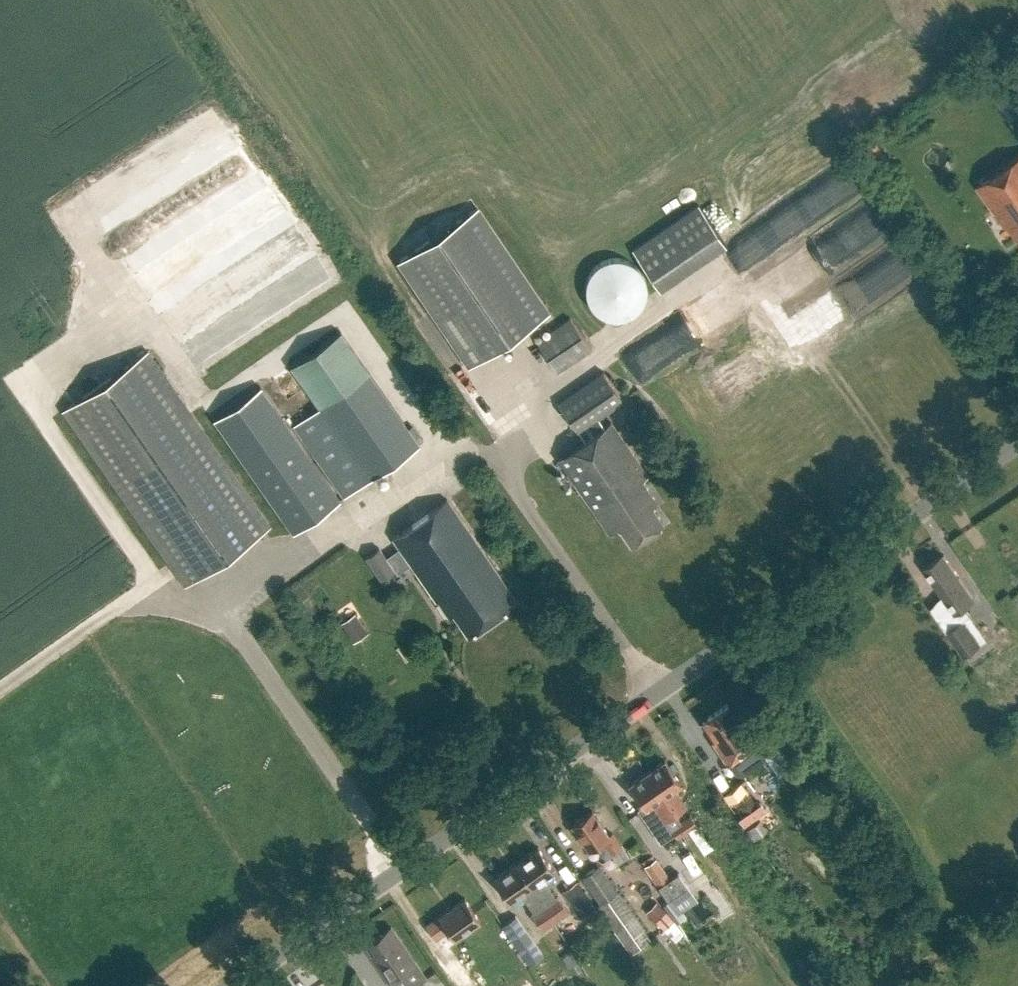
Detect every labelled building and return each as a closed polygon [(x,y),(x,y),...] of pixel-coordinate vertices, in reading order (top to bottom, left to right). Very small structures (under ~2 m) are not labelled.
[(977,185),(1005,226),(1007,225),(1017,239),(1017,238),(1017,156),(977,185)] [(222,240),(278,205),(262,179),(213,208),(220,220),(210,226),(216,236),(218,234),(222,240)] [(656,284),(722,239),(692,196),(626,242),(656,284)] [(477,209),(399,261),(470,365),(547,312),(477,209)] [(582,278),(603,303),(632,278),(612,253),(582,278)] [(569,317),(543,334),(535,340),(557,372),(591,348),(569,317)] [(293,426),(343,499),(419,445),(340,333),(290,367),(319,408),(293,426)] [(58,412),(180,587),(269,525),(146,350),(58,412)] [(558,403),(584,440),(558,458),(609,533),(620,526),(631,542),(662,520),(651,504),(656,501),(642,479),(647,476),(610,422),(604,426),(599,418),(624,401),(603,371),(558,403)] [(213,420),(293,534),(339,502),(259,388),(213,420)] [(392,537),(436,600),(438,599),(448,614),(453,612),(467,633),(516,599),(448,498),(392,537)] [(365,557),(381,580),(394,570),(378,547),(365,557)] [(923,568),(955,613),(964,606),(975,599),(944,555),(923,568)] [(970,615),(964,606),(955,613),(941,622),(964,655),(981,644),(964,620),(970,615)] [(733,771),(743,773),(765,760),(765,752),(758,743),(743,720),(740,722),(727,704),(702,721),(715,739),(712,741),(728,764),(733,771)] [(647,773),(675,814),(687,807),(674,788),(681,784),(665,760),(647,773)] [(652,804),(664,822),(675,814),(647,773),(629,785),(645,809),(652,804)] [(729,789),(745,812),(757,803),(741,781),(729,789)] [(602,842),(611,854),(621,847),(612,833),(609,835),(592,811),(571,825),(588,851),(602,842)] [(690,813),(681,819),(688,829),(690,833),(698,828),(696,824),(697,823),(690,813)] [(688,829),(681,819),(671,827),(677,836),(688,829)] [(516,863),(556,921),(569,912),(557,895),(555,896),(543,879),(554,871),(538,848),(516,863)] [(656,857),(645,865),(658,885),(668,900),(690,885),(680,871),(670,877),(656,857)] [(599,862),(581,875),(599,901),(607,895),(616,889),(617,889),(599,862)] [(531,913),(543,930),(556,921),(516,863),(494,879),(510,902),(521,894),(533,911),(531,913)] [(586,892),(571,902),(580,916),(595,906),(586,892)] [(599,901),(596,903),(630,952),(640,945),(607,895),(599,901)] [(645,909),(664,926),(674,915),(656,898),(645,909)] [(448,930),(454,940),(481,922),(465,899),(426,926),(435,939),(448,930)] [(516,916),(503,925),(531,965),(544,956),(516,916)] [(378,953),(372,958),(387,979),(414,961),(391,928),(370,942),(378,953)] [(824,985),(841,985),(832,974),(821,982),(824,985)]
